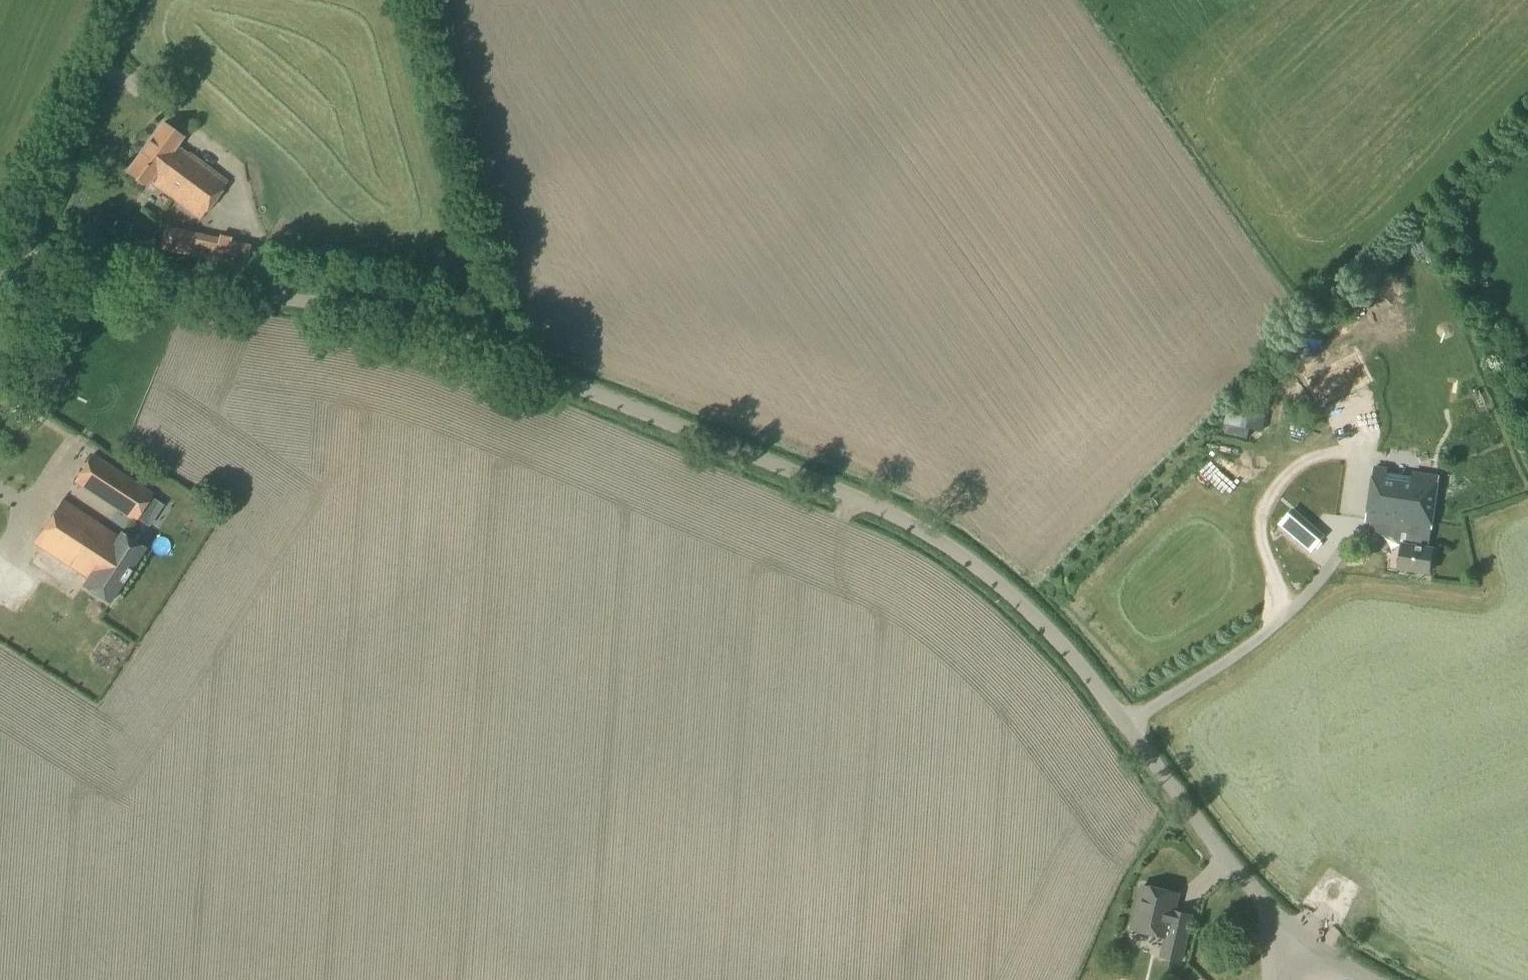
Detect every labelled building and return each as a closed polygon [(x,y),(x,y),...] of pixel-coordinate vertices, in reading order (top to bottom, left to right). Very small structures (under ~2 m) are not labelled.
[(188,154),(176,145),(181,138),(163,125),(128,173),(146,186),(149,183),(199,220),(228,182),(189,152),(188,154)] [(245,269),(250,245),(165,226),(160,251),(245,269)] [(1352,351),(1300,379),(1314,406),(1366,378),(1352,351)] [(74,483),(115,510),(130,520),(136,524),(153,494),(92,454),(74,483)] [(1412,473),(1401,471),(1374,468),(1366,522),(1370,522),(1369,534),(1393,538),(1395,527),(1411,529),(1409,545),(1402,544),(1398,569),(1429,574),(1433,548),(1430,548),(1432,530),(1433,530),(1440,477),(1412,472),(1412,473)] [(62,499),(33,545),(87,580),(81,588),(110,606),(145,548),(122,535),(120,538),(62,499)] [(1180,960),(1186,934),(1190,915),(1173,911),(1177,894),(1142,886),(1132,929),(1166,936),(1161,956),(1180,960)]
